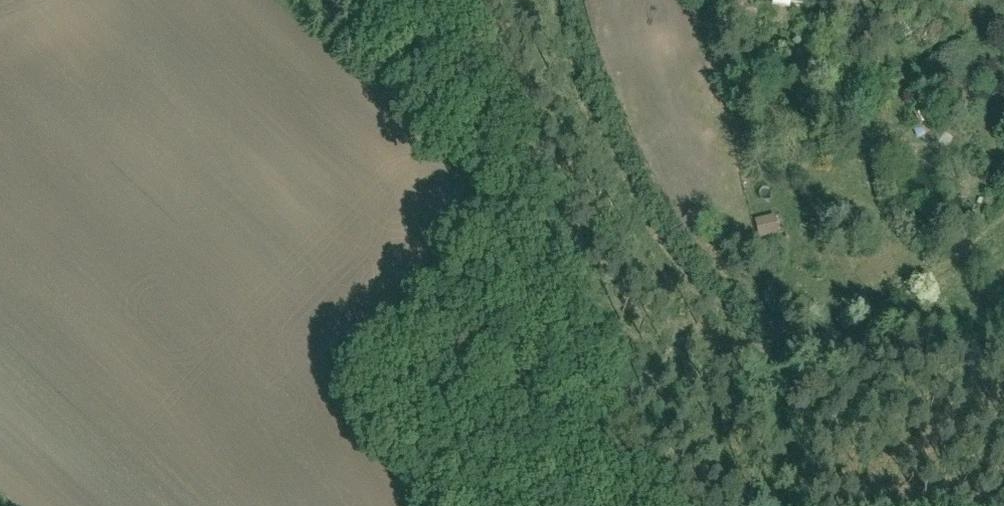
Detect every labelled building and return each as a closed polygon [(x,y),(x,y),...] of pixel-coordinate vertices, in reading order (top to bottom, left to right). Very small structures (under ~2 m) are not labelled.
[(858,14),(860,0),(758,0),(858,14)] [(775,218),(756,222),(759,237),(778,233),(775,218)]
